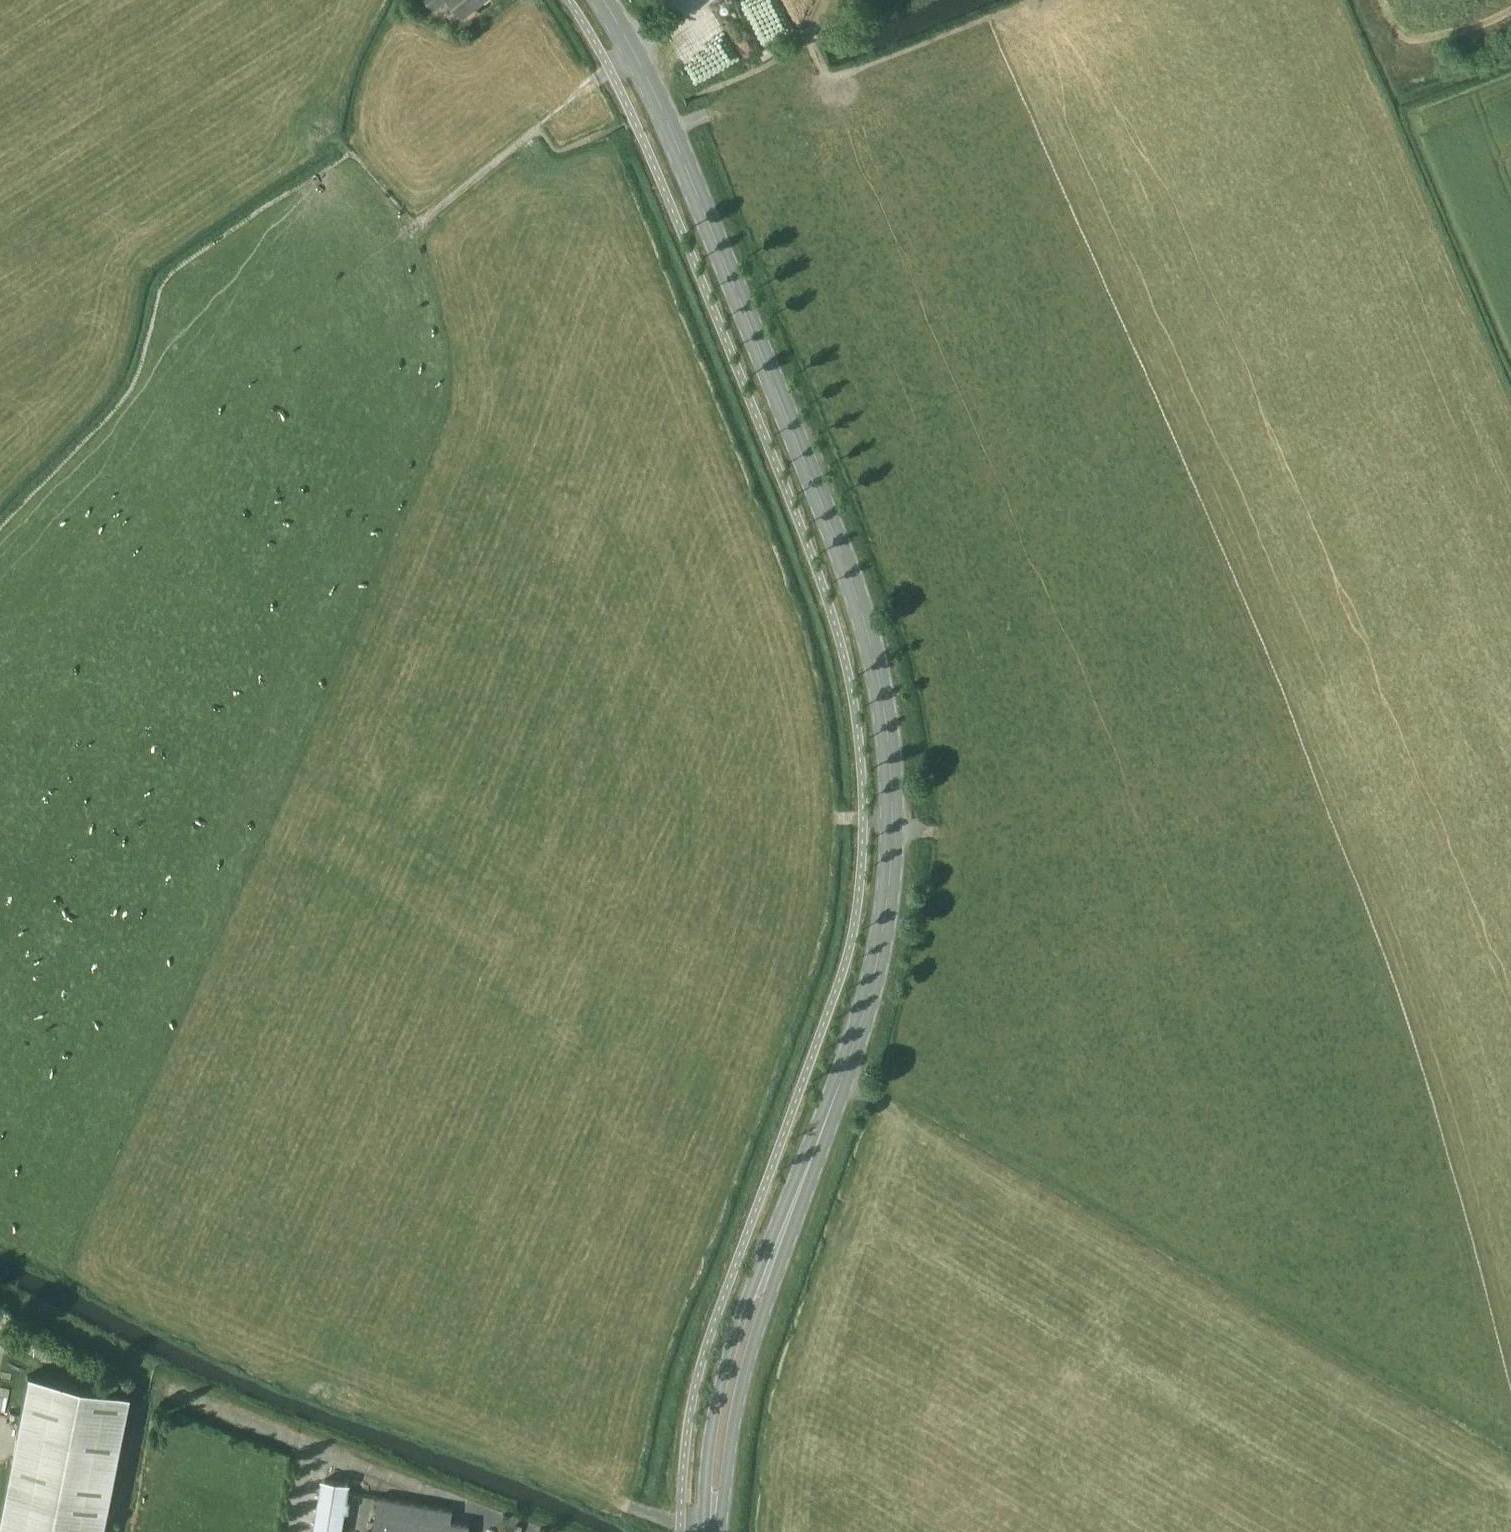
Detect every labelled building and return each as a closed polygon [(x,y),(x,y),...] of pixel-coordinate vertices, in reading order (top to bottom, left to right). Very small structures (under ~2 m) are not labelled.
[(465,14),(482,0),(453,0),(465,14)] [(27,1374),(0,1512),(0,1531),(100,1531),(127,1393),(27,1374)] [(313,1531),(341,1531),(345,1509),(348,1510),(350,1499),(347,1498),(350,1481),(322,1476),(313,1531)] [(378,1494),(371,1531),(469,1531),(471,1521),(451,1518),(453,1508),(378,1494)]
